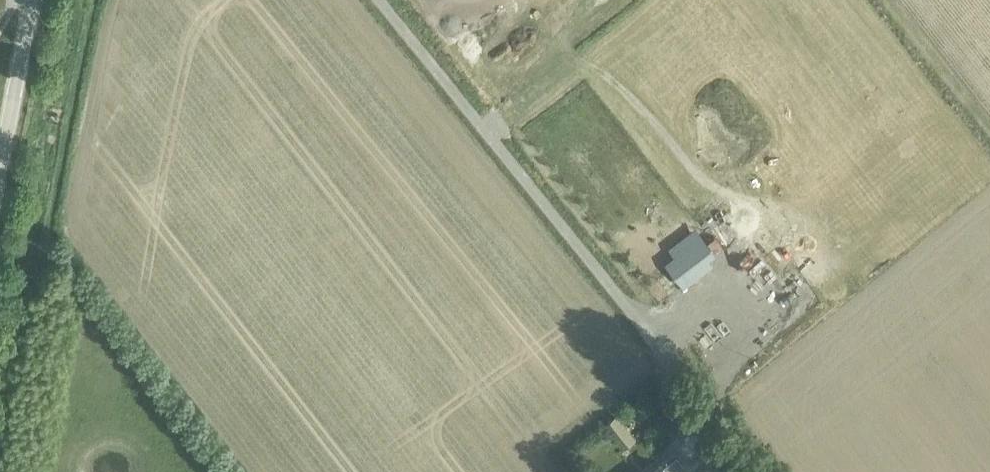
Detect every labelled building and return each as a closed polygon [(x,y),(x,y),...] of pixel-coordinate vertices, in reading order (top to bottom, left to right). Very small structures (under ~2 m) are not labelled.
[(610,406),(601,412),(620,437),(628,431),(610,406)] [(683,467),(675,457),(655,471),(676,471),(683,467)]
